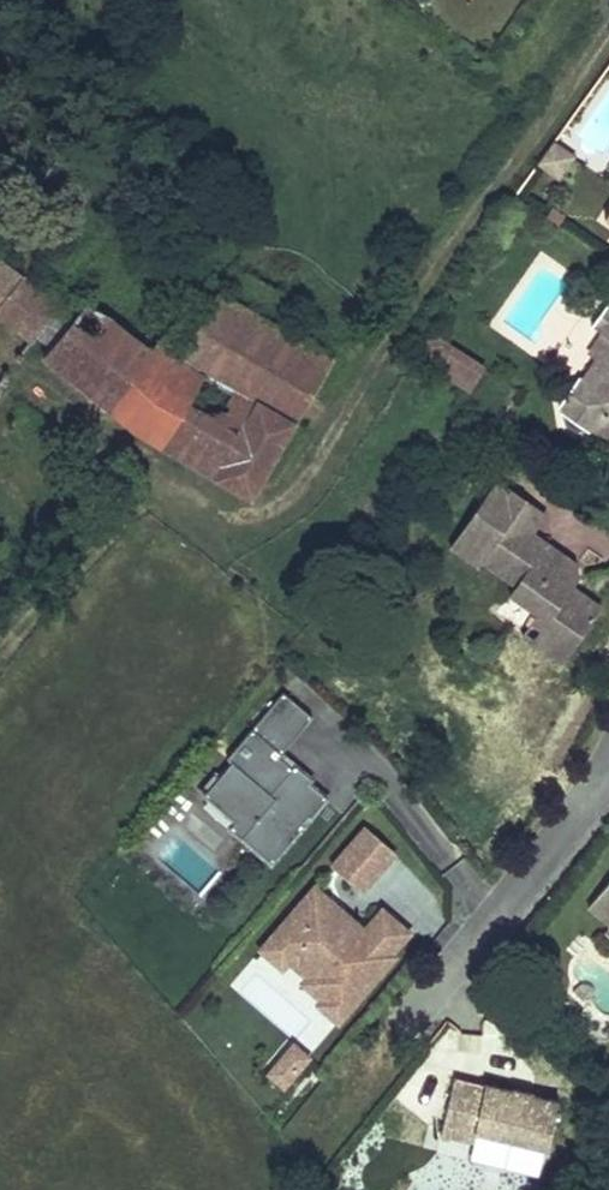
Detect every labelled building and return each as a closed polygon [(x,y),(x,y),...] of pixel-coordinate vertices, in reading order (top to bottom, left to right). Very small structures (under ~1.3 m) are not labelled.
[(550,143),(534,167),(558,182),(573,158),(550,143)] [(15,255),(5,266),(19,278),(28,266),(15,255)] [(32,344),(36,339),(57,309),(19,278),(5,266),(0,263),(0,317),(32,344)] [(216,298),(175,364),(290,426),(327,360),(216,298)] [(50,351),(42,359),(136,433),(249,498),(290,426),(175,364),(152,348),(145,355),(85,304),(72,321),(50,351)] [(605,304),(588,326),(598,333),(608,340),(608,308),(605,304)] [(57,309),(36,339),(50,351),(72,321),(57,309)] [(583,353),(597,361),(608,344),(608,340),(598,333),(583,353)] [(431,335),(417,359),(471,392),(483,371),(431,335)] [(555,393),(562,424),(570,431),(580,430),(582,426),(608,443),(608,344),(597,361),(580,386),(574,381),(564,382),(555,393)] [(522,501),(509,520),(531,537),(544,518),(522,501)] [(509,520),(480,562),(516,588),(511,596),(537,615),(548,623),(543,630),(572,651),(601,610),(571,589),(575,584),(564,576),(571,565),(531,537),(509,520)] [(537,615),(521,638),(561,667),(572,651),(543,630),(548,623),(537,615)] [(286,693),(230,759),(234,763),(220,779),(207,795),(238,822),(233,828),(275,864),(307,826),(305,824),(312,816),(314,818),(331,798),(312,782),(315,779),(298,765),(295,768),(282,757),(285,754),(315,717),(286,693)] [(298,765),(285,754),(282,757),(295,768),(298,765)] [(220,779),(217,777),(204,793),(207,795),(220,779)] [(305,824),(307,826),(314,818),(312,816),(305,824)] [(393,852),(364,828),(331,869),(359,893),(393,852)] [(587,909),(608,927),(608,883),(587,909)] [(313,889),(261,953),(282,970),(288,963),(310,981),(315,974),(334,990),(320,1007),(339,1023),(394,957),(392,955),(364,932),(351,921),(346,927),(336,919),(342,913),(313,889)] [(351,921),(342,913),(336,919),(346,927),(351,921)] [(406,938),(378,915),(364,932),(392,955),(406,938)] [(334,990),(315,974),(310,981),(329,997),(334,990)] [(272,1076),(286,1087),(309,1060),(295,1048),(272,1076)] [(454,1083),(441,1139),(473,1147),(476,1137),(545,1153),(557,1104),(486,1088),(486,1090),(454,1083)] [(473,1147),(470,1159),(540,1175),(545,1153),(476,1137),(473,1147)]
